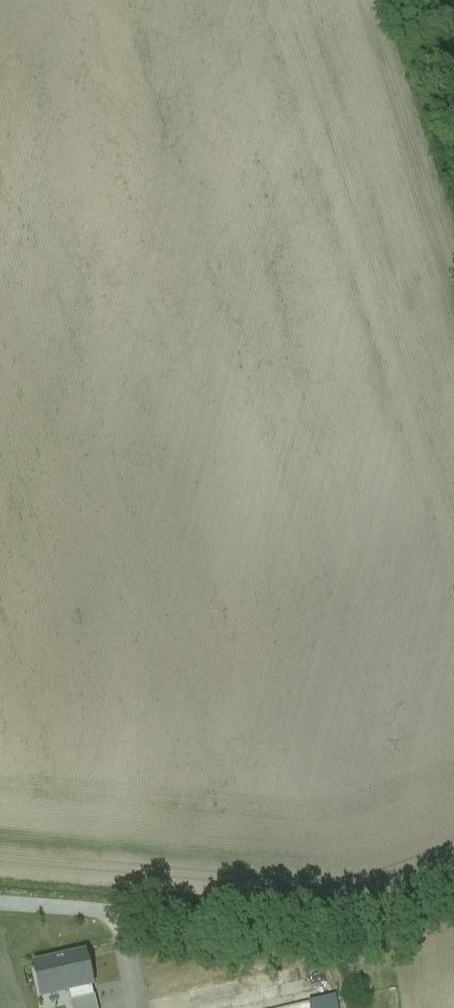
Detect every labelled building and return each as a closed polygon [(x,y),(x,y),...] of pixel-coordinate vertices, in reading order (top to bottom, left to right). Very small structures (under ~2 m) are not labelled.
[(85,952),(34,964),(41,997),(93,986),(85,952)] [(70,1001),(72,1007),(98,1007),(95,995),(70,1001)]
